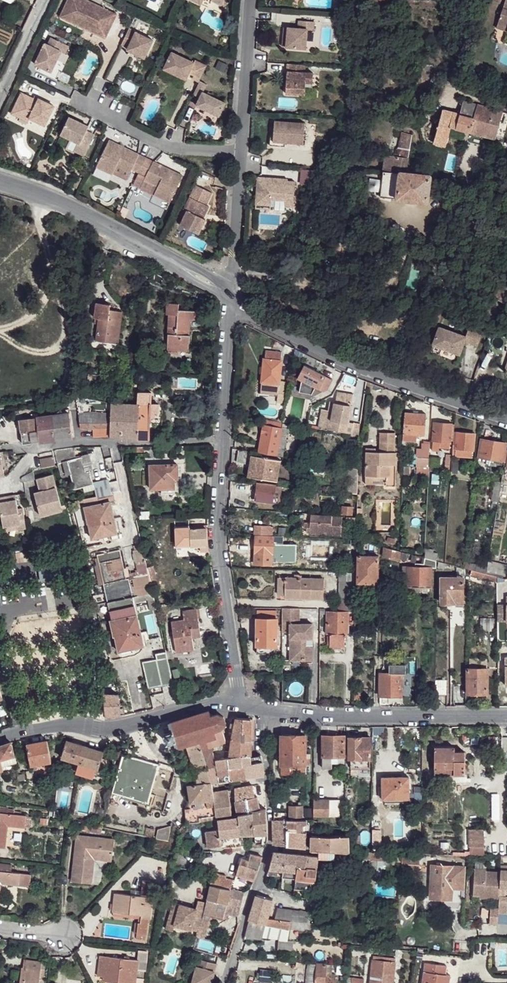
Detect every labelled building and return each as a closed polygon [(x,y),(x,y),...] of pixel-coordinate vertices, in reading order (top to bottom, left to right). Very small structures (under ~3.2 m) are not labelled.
[(116,14),(87,0),(68,0),(63,12),(69,15),(67,18),(83,25),(84,22),(91,25),(89,28),(105,36),(116,14)] [(505,1),(498,22),(506,25),(506,1),(505,1)] [(298,29),(287,27),(285,48),(303,49),(305,29),(312,30),(312,22),(298,22),(298,29)] [(498,22),(496,29),(506,33),(506,31),(506,25),(498,22)] [(154,41),(130,29),(122,44),(129,48),(128,50),(145,58),(154,41)] [(71,47),(53,38),(50,43),(46,41),(32,71),(49,79),(63,50),(68,52),(71,47)] [(201,80),(207,67),(196,62),(195,64),(173,53),(165,69),(187,80),(191,73),(193,69),(198,71),(196,75),(194,80),(200,83),(201,80)] [(303,65),(285,64),(285,76),(288,77),(288,85),(285,85),(284,97),(295,98),(303,98),(303,90),(311,90),(312,74),(303,73),(303,65)] [(207,83),(201,80),(200,83),(195,93),(201,96),(197,103),(220,114),(226,101),(204,90),(207,83)] [(33,100),(21,94),(14,110),(32,118),(46,125),(55,107),(40,100),(38,102),(33,100)] [(474,118),(477,105),(463,101),(459,114),(474,118)] [(494,139),(501,112),(477,105),(474,118),(470,132),(494,139)] [(32,118),(14,110),(12,114),(30,123),(32,118)] [(435,143),(448,147),(451,135),(453,127),(457,114),(442,110),(433,142),(435,143)] [(470,132),(474,118),(459,114),(457,114),(453,127),(470,132)] [(82,124),(69,117),(61,135),(71,140),(81,145),(77,153),(85,157),(96,135),(87,131),(89,127),(86,125),(85,127),(81,126),(82,124)] [(304,123),(274,122),(274,131),(271,130),(270,146),(284,147),(284,143),(303,145),(304,123)] [(383,171),(383,172),(399,173),(406,173),(407,168),(409,154),(412,135),(402,133),(398,149),(395,151),(394,157),(385,155),(383,171)] [(81,145),(71,140),(66,150),(76,154),(77,153),(81,145)] [(121,145),(110,140),(107,146),(112,149),(107,158),(102,156),(97,166),(111,173),(114,167),(127,173),(129,169),(139,174),(147,158),(125,147),(123,152),(118,150),(121,145)] [(112,149),(107,146),(102,156),(107,158),(112,149)] [(147,158),(139,174),(146,177),(144,182),(158,189),(155,195),(169,202),(174,192),(170,190),(175,179),(179,181),(182,175),(168,169),(166,173),(161,170),(163,166),(147,158)] [(313,184),(312,169),(300,170),(300,184),(313,184)] [(383,172),(381,197),(396,199),(399,173),(383,172)] [(396,199),(427,203),(430,176),(406,173),(399,173),(396,199)] [(288,179),(257,177),(257,189),(259,189),(259,193),(257,193),(256,204),(271,205),(272,198),(285,199),(285,205),(294,206),(295,181),(288,180),(288,179)] [(179,181),(175,179),(170,190),(174,192),(179,181)] [(213,193),(197,185),(185,210),(188,211),(181,226),(199,235),(206,219),(204,218),(210,206),(207,205),(213,193)] [(504,284),(495,297),(504,302),(506,298),(506,286),(504,284)] [(95,318),(97,304),(87,302),(85,317),(95,318)] [(118,344),(121,325),(116,324),(118,311),(117,311),(110,310),(110,305),(97,304),(95,318),(99,319),(96,341),(118,344)] [(195,311),(178,310),(178,304),(165,304),(165,313),(168,313),(167,345),(180,346),(180,343),(189,343),(189,334),(183,334),(184,330),(190,330),(191,319),(195,320),(195,311)] [(477,353),(482,339),(468,334),(465,343),(438,334),(432,352),(459,361),(464,349),(477,353)] [(180,346),(180,351),(189,351),(189,343),(180,343),(180,346)] [(264,359),(261,394),(278,395),(278,394),(286,395),(288,386),(279,384),(282,361),(281,360),(281,355),(265,353),(265,359),(264,359)] [(327,390),(332,379),(304,365),(297,378),(302,381),(300,392),(313,394),(315,387),(323,391),(327,390)] [(338,391),(336,402),(352,404),(353,393),(338,391)] [(152,394),(139,393),(138,404),(138,405),(139,405),(139,406),(151,406),(151,404),(152,394)] [(286,395),(278,394),(278,395),(277,403),(285,404),(286,395)] [(352,404),(336,402),(329,400),(327,411),(324,429),(347,434),(350,422),(353,404),(352,404)] [(120,439),(137,440),(138,429),(139,406),(139,405),(138,405),(112,404),(112,413),(111,423),(111,437),(120,437),(120,439)] [(159,405),(151,404),(151,406),(151,416),(155,416),(155,411),(159,410),(159,405)] [(139,406),(138,429),(150,429),(150,424),(151,416),(151,406),(139,406)] [(150,424),(163,425),(163,411),(159,410),(155,411),(155,416),(151,416),(150,424)] [(321,410),(318,429),(324,429),(327,411),(321,410)] [(427,414),(406,412),(404,433),(417,434),(425,435),(427,414)] [(52,415),(55,440),(74,438),(70,413),(52,415)] [(80,415),(82,429),(94,429),(110,429),(110,423),(111,413),(92,413),(80,415)] [(55,440),(52,415),(36,418),(39,442),(55,440)] [(39,442),(36,418),(19,419),(22,445),(39,442)] [(264,420),(263,426),(282,429),(283,424),(283,423),(264,420)] [(452,424),(434,422),(433,440),(440,440),(451,441),(451,436),(453,436),(454,432),(452,432),(452,424)] [(352,434),(359,436),(360,431),(360,430),(361,424),(354,423),(352,434)] [(263,426),(260,444),(278,447),(282,429),(263,426)] [(138,429),(137,440),(150,440),(150,431),(150,429),(138,429)] [(282,429),(278,447),(276,456),(282,457),(287,430),(282,429)] [(475,432),(458,431),(457,439),(455,439),(455,444),(456,444),(456,449),(474,450),(475,432)] [(366,449),(366,478),(386,479),(386,485),(386,486),(396,486),(396,453),(395,453),(395,434),(380,433),(379,452),(376,452),(376,449),(366,449)] [(417,434),(404,433),(403,441),(408,441),(417,441),(417,434)] [(482,439),(479,456),(480,456),(485,457),(487,457),(504,460),(506,443),(482,439)] [(440,440),(439,449),(450,450),(451,441),(440,440)] [(260,444),(258,452),(276,456),(278,447),(260,444)] [(422,453),(417,453),(416,481),(429,481),(429,472),(428,472),(429,457),(430,457),(430,446),(425,446),(424,448),(422,448),(422,453)] [(76,459),(74,448),(54,451),(57,465),(63,463),(66,476),(70,475),(67,461),(76,459)] [(474,450),(456,449),(455,458),(472,459),(474,450)] [(248,465),(250,452),(238,450),(236,463),(248,465)] [(248,476),(276,481),(280,461),(252,456),(248,476)] [(38,460),(40,470),(55,467),(52,457),(38,460)] [(92,485),(89,469),(85,470),(82,457),(76,459),(67,461),(70,475),(74,489),(83,487),(92,485)] [(504,460),(487,457),(486,465),(502,468),(504,460)] [(150,465),(151,489),(162,489),(175,489),(174,478),(174,474),(178,474),(178,469),(178,464),(150,465)] [(358,468),(347,467),(347,493),(358,494),(358,473),(358,468)] [(33,471),(26,472),(25,484),(35,482),(33,471)] [(178,478),(174,478),(175,489),(162,489),(162,494),(179,494),(178,478)] [(53,492),(36,496),(40,512),(61,507),(54,479),(39,484),(40,490),(51,487),(53,492)] [(95,498),(111,494),(115,494),(120,493),(118,482),(93,488),(94,489),(95,498)] [(500,483),(494,482),(491,501),(497,502),(500,483)] [(258,484),(256,501),(281,503),(282,487),(258,484)] [(82,500),(83,506),(84,506),(111,500),(112,500),(111,494),(95,498),(82,500)] [(1,519),(3,529),(17,527),(17,533),(27,532),(24,512),(20,513),(18,502),(15,502),(14,498),(0,500),(0,519),(1,519)] [(112,504),(111,500),(84,506),(88,524),(91,539),(118,533),(112,504)] [(343,506),(342,514),(352,515),(353,507),(343,506)] [(40,512),(40,517),(62,511),(61,507),(40,512)] [(491,551),(506,554),(506,513),(505,523),(496,521),(491,551)] [(332,516),(311,514),(310,522),(310,532),(310,533),(321,534),(322,531),(331,532),(331,531),(335,531),(335,523),(332,523),(332,516)] [(331,531),(331,532),(330,536),(341,537),(342,516),(332,516),(332,523),(335,523),(335,531),(331,531)] [(357,517),(346,517),(346,522),(352,523),(352,531),(357,531),(357,517)] [(0,519),(0,534),(17,533),(17,527),(3,529),(1,519),(0,519)] [(272,534),(272,526),(255,526),(255,533),(272,534)] [(190,530),(189,528),(175,529),(176,546),(186,545),(191,545),(190,530)] [(191,546),(208,545),(207,529),(204,529),(190,530),(191,545),(191,546)] [(257,536),(255,563),(272,565),(272,564),(274,548),(274,537),(257,536)] [(274,537),(274,548),(278,548),(283,548),(283,543),(284,537),(274,537)] [(384,547),(383,555),(399,560),(401,551),(400,550),(396,550),(384,547)] [(25,559),(24,549),(11,551),(13,561),(25,559)] [(153,593),(149,578),(146,561),(139,563),(136,563),(138,571),(129,574),(128,568),(125,568),(121,549),(97,554),(99,564),(104,584),(108,603),(133,597),(146,594),(147,594),(153,593)] [(143,549),(137,550),(139,563),(146,561),(143,549)] [(425,557),(436,560),(438,554),(434,553),(425,551),(425,557)] [(379,556),(358,555),(357,583),(377,583),(378,583),(379,556)] [(415,566),(409,566),(408,586),(410,586),(431,587),(432,567),(436,567),(436,560),(425,557),(424,564),(415,563),(415,566)] [(486,574),(487,567),(477,564),(476,566),(464,562),(464,568),(466,568),(486,574)] [(104,584),(99,564),(95,565),(100,585),(104,584)] [(506,569),(494,566),(492,573),(504,576),(506,569)] [(497,583),(497,577),(472,571),(471,574),(470,575),(497,583)] [(323,600),(324,578),(278,577),(278,596),(285,596),(300,596),(300,600),(323,600)] [(441,578),(441,603),(456,603),(456,607),(463,607),(463,578),(441,578)] [(348,609),(356,609),(356,581),(339,581),(339,609),(344,609),(348,609)] [(147,594),(149,600),(147,600),(149,611),(156,609),(155,606),(153,593),(147,594)] [(133,597),(134,603),(147,600),(149,600),(147,594),(146,594),(133,597)] [(119,648),(144,643),(134,603),(133,597),(108,603),(112,619),(115,619),(119,636),(117,636),(119,648)] [(172,622),(175,650),(194,647),(193,637),(192,633),(200,631),(197,609),(183,611),(183,620),(172,622)] [(299,624),(299,609),(283,609),(282,633),(289,633),(289,661),(303,662),(303,639),(312,639),(312,624),(299,624)] [(330,644),(345,644),(345,638),(347,638),(348,616),(348,609),(344,609),(339,609),(328,609),(327,632),(330,632),(330,644)] [(277,646),(278,618),(277,618),(258,618),(257,646),(258,646),(277,646)] [(115,619),(112,619),(110,620),(113,637),(117,636),(119,636),(115,619)] [(303,639),(303,662),(311,662),(312,639),(303,639)] [(144,647),(144,643),(119,648),(120,652),(144,647)] [(98,659),(105,658),(103,650),(96,652),(98,659)] [(148,688),(172,683),(168,663),(167,658),(165,652),(155,654),(156,659),(143,662),(148,688)] [(393,655),(393,663),(403,664),(403,655),(393,655)] [(467,668),(467,693),(488,693),(487,658),(469,658),(469,668),(467,668)] [(380,673),(380,696),(402,696),(402,673),(380,673)] [(436,680),(436,694),(446,694),(446,680),(436,680)] [(467,684),(454,684),(454,706),(467,706),(467,684)] [(121,715),(118,695),(108,696),(103,696),(105,716),(121,715)] [(176,746),(177,749),(178,749),(188,746),(217,737),(215,732),(222,730),(224,727),(226,725),(224,717),(217,715),(211,717),(209,711),(169,723),(170,726),(164,728),(165,733),(164,733),(167,743),(168,743),(169,748),(176,746)] [(252,719),(237,718),(236,724),(231,723),(229,732),(234,733),(233,739),(251,740),(251,728),(252,719)] [(199,784),(213,782),(210,767),(218,766),(216,758),(215,758),(211,746),(226,742),(223,732),(225,732),(224,727),(222,730),(215,732),(217,737),(188,746),(198,778),(199,784)] [(282,736),(282,765),(300,765),(306,765),(306,763),(306,740),(306,736),(282,736)] [(324,736),(323,757),(332,757),(345,757),(345,736),(324,736)] [(350,738),(350,758),(352,759),(369,759),(371,759),(371,746),(361,746),(361,738),(350,738)] [(361,746),(371,746),(371,738),(361,738),(361,746)] [(251,740),(233,739),(231,752),(230,758),(239,756),(249,755),(250,755),(251,755),(251,740)] [(486,740),(487,749),(497,749),(498,740),(486,740)] [(48,741),(27,745),(30,759),(31,766),(37,765),(51,763),(52,762),(48,741)] [(67,741),(62,758),(75,761),(80,763),(81,763),(86,746),(67,741)] [(0,747),(0,756),(2,761),(15,757),(12,743),(0,747)] [(86,746),(81,763),(78,769),(78,772),(94,777),(96,772),(96,770),(99,771),(99,770),(102,771),(107,773),(110,762),(102,760),(104,755),(105,751),(86,746)] [(435,748),(435,768),(455,768),(455,753),(455,748),(435,748)] [(455,773),(455,776),(465,775),(465,753),(455,753),(455,768),(455,773)] [(159,765),(123,754),(115,780),(112,791),(137,799),(147,802),(148,799),(154,778),(155,779),(159,765)] [(244,765),(246,777),(264,774),(263,761),(262,756),(250,758),(250,755),(249,755),(239,756),(240,766),(244,765)] [(228,758),(232,779),(246,777),(244,765),(240,766),(239,756),(230,758),(228,758)] [(15,757),(2,761),(3,767),(17,762),(15,757)] [(332,757),(323,757),(324,768),(332,768),(332,762),(332,757)] [(213,782),(213,783),(232,779),(228,758),(225,758),(216,758),(218,766),(210,767),(213,782)] [(37,765),(31,766),(34,779),(39,779),(37,765)] [(282,765),(282,775),(300,775),(300,765),(282,765)] [(383,778),(383,800),(410,800),(410,790),(410,788),(410,778),(407,777),(383,778)] [(191,802),(215,798),(214,792),(213,783),(213,782),(199,784),(189,785),(191,802)] [(235,789),(235,802),(255,798),(253,786),(235,789)] [(215,798),(217,815),(231,814),(229,790),(214,792),(215,798)] [(217,815),(215,798),(191,802),(192,808),(185,809),(186,824),(217,819),(217,818),(217,815)] [(255,798),(235,802),(238,815),(252,812),(260,810),(257,798),(255,798)] [(314,800),(314,816),(330,816),(330,800),(314,800)] [(330,800),(330,816),(340,816),(340,801),(330,800)] [(291,806),(290,817),(302,818),(303,812),(303,809),(303,806),(291,806)] [(6,848),(8,826),(25,828),(25,826),(26,816),(26,815),(13,814),(14,810),(8,809),(7,813),(0,813),(0,847),(6,848)] [(254,834),(255,844),(268,842),(268,834),(266,809),(260,810),(252,812),(254,834)] [(238,818),(241,834),(254,834),(252,812),(238,815),(238,818)] [(273,812),(274,820),(287,820),(287,812),(273,812)] [(220,834),(220,837),(241,834),(238,818),(217,820),(220,834)] [(274,844),(288,845),(287,821),(288,820),(287,820),(274,820),(274,844)] [(288,845),(307,847),(306,838),(307,821),(287,821),(288,845)] [(469,847),(484,846),(484,829),(466,829),(466,846),(469,847)] [(208,836),(209,848),(211,848),(222,847),(220,837),(220,834),(208,836)] [(222,847),(222,848),(243,846),(241,834),(220,837),(222,847)] [(312,847),(311,850),(319,851),(332,851),(336,851),(348,851),(348,835),(317,835),(312,835),(312,847)] [(87,838),(78,837),(77,846),(86,847),(87,838)] [(115,842),(87,838),(86,847),(77,846),(72,882),(91,885),(94,860),(112,862),(115,842)] [(484,846),(469,847),(469,856),(484,855),(484,846)] [(332,851),(319,851),(318,856),(319,857),(318,859),(331,859),(332,851)] [(372,853),(355,851),(354,859),(372,860),(373,852),(372,853)] [(281,870),(283,870),(286,853),(274,852),(269,869),(279,870),(281,870)] [(388,853),(373,852),(372,860),(387,861),(388,853)] [(286,853),(283,870),(295,871),(297,866),(304,867),(306,855),(286,853)] [(388,853),(387,861),(402,862),(402,857),(402,854),(388,853)] [(255,879),(262,858),(250,854),(250,855),(249,861),(242,859),(237,873),(255,879)] [(318,856),(306,855),(304,867),(297,866),(295,871),(296,872),(295,878),(295,879),(304,880),(316,881),(318,859),(319,857),(318,856)] [(402,862),(402,864),(420,865),(420,857),(402,857),(402,862)] [(101,872),(94,860),(91,885),(99,886),(101,872)] [(94,860),(101,872),(111,873),(112,862),(94,860)] [(1,883),(18,885),(20,874),(11,873),(12,865),(0,863),(0,887),(1,883)] [(401,870),(401,872),(419,873),(420,865),(402,864),(401,870)] [(433,865),(431,898),(452,899),(452,889),(454,867),(433,865)] [(454,867),(452,889),(464,890),(465,867),(454,867)] [(475,874),(474,896),(478,896),(478,895),(485,896),(485,898),(499,899),(499,896),(501,872),(487,871),(486,870),(475,869),(475,874)] [(213,878),(211,886),(224,889),(227,879),(224,877),(224,874),(216,872),(215,879),(213,878)] [(20,874),(18,885),(29,886),(31,875),(20,874)] [(304,880),(295,879),(294,887),(303,888),(304,880)] [(315,885),(316,881),(304,880),(303,888),(315,889),(315,885)] [(116,895),(113,914),(141,917),(141,920),(141,921),(141,924),(140,924),(139,933),(142,933),(146,933),(147,921),(150,921),(152,899),(155,899),(157,883),(144,882),(142,898),(131,897),(126,896),(116,895)] [(224,889),(211,886),(207,903),(204,915),(213,918),(224,920),(225,915),(237,918),(244,894),(224,889)] [(257,895),(249,920),(266,924),(268,919),(274,899),(257,895)] [(499,912),(506,912),(506,896),(505,896),(499,896),(499,899),(499,907),(499,912)] [(207,903),(198,901),(196,909),(173,903),(165,929),(172,931),(175,925),(199,932),(200,926),(204,915),(207,903)] [(489,924),(498,924),(499,912),(499,907),(491,907),(489,924)] [(290,921),(291,910),(277,909),(275,920),(290,921)] [(306,922),(310,922),(311,911),(291,909),(291,910),(290,921),(306,922)] [(499,912),(498,924),(506,925),(506,923),(506,912),(499,912)] [(198,936),(197,938),(204,940),(208,927),(210,927),(213,918),(204,915),(200,926),(199,932),(198,936)] [(304,929),(306,922),(290,921),(275,920),(268,919),(266,924),(274,926),(289,929),(289,928),(304,929)] [(249,920),(245,936),(262,936),(266,924),(249,920)] [(266,924),(262,936),(271,938),(272,934),(274,926),(266,924)] [(199,932),(175,925),(172,931),(197,938),(198,936),(199,932)] [(289,929),(274,926),(272,934),(274,934),(274,936),(280,937),(280,940),(287,941),(289,929)] [(278,941),(278,950),(292,950),(293,942),(293,941),(287,941),(280,940),(278,940),(278,941)] [(104,982),(105,982),(108,982),(142,982),(148,953),(138,951),(137,961),(107,958),(104,978),(104,982)] [(394,958),(374,955),(371,981),(370,981),(370,982),(392,982),(394,958)] [(98,977),(104,978),(107,958),(100,957),(98,977)] [(192,982),(209,982),(215,963),(199,959),(192,982)] [(42,963),(24,961),(23,969),(22,969),(20,982),(39,982),(42,963)] [(447,966),(425,963),(424,972),(446,975),(447,966)] [(334,979),(331,979),(324,978),(325,973),(328,973),(329,966),(318,964),(317,967),(315,982),(334,982),(334,979)] [(324,978),(331,979),(333,966),(329,966),(328,973),(325,973),(324,978)] [(424,972),(422,982),(450,982),(451,975),(446,975),(424,972)]
